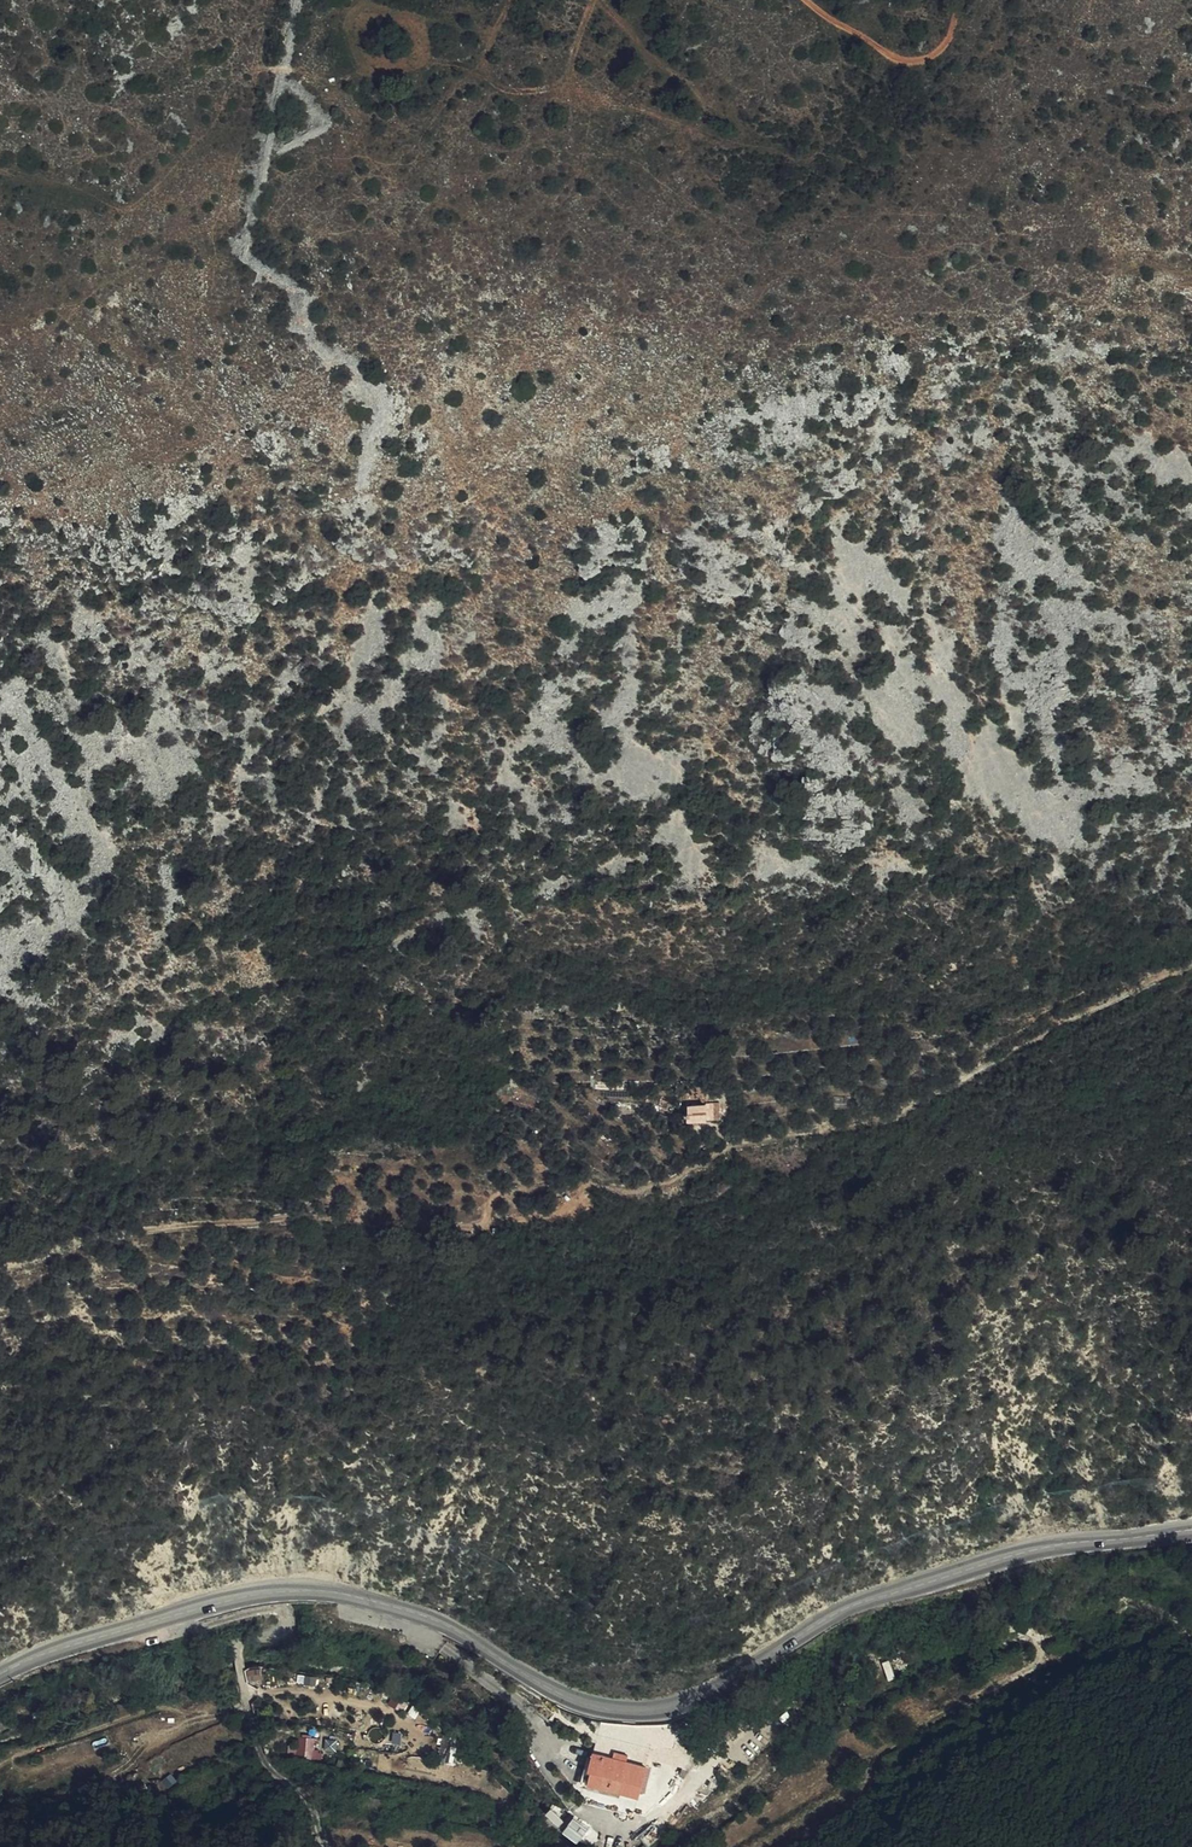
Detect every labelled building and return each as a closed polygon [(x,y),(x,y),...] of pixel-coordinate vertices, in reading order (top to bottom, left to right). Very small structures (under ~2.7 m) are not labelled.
[(719,1104),(715,1104),(686,1106),(686,1121),(690,1121),(702,1120),(719,1120),(719,1118),(719,1104)] [(656,1804),(664,1807),(676,1794),(682,1776),(685,1777),(688,1767),(693,1768),(695,1758),(598,1734),(582,1801),(634,1814),(635,1811),(647,1814),(656,1804)] [(292,1735),(289,1750),(296,1752),(300,1736),(292,1735)] [(367,1810),(381,1814),(384,1802),(371,1798),(367,1810)] [(589,1826),(575,1815),(564,1830),(579,1840),(589,1826)]
